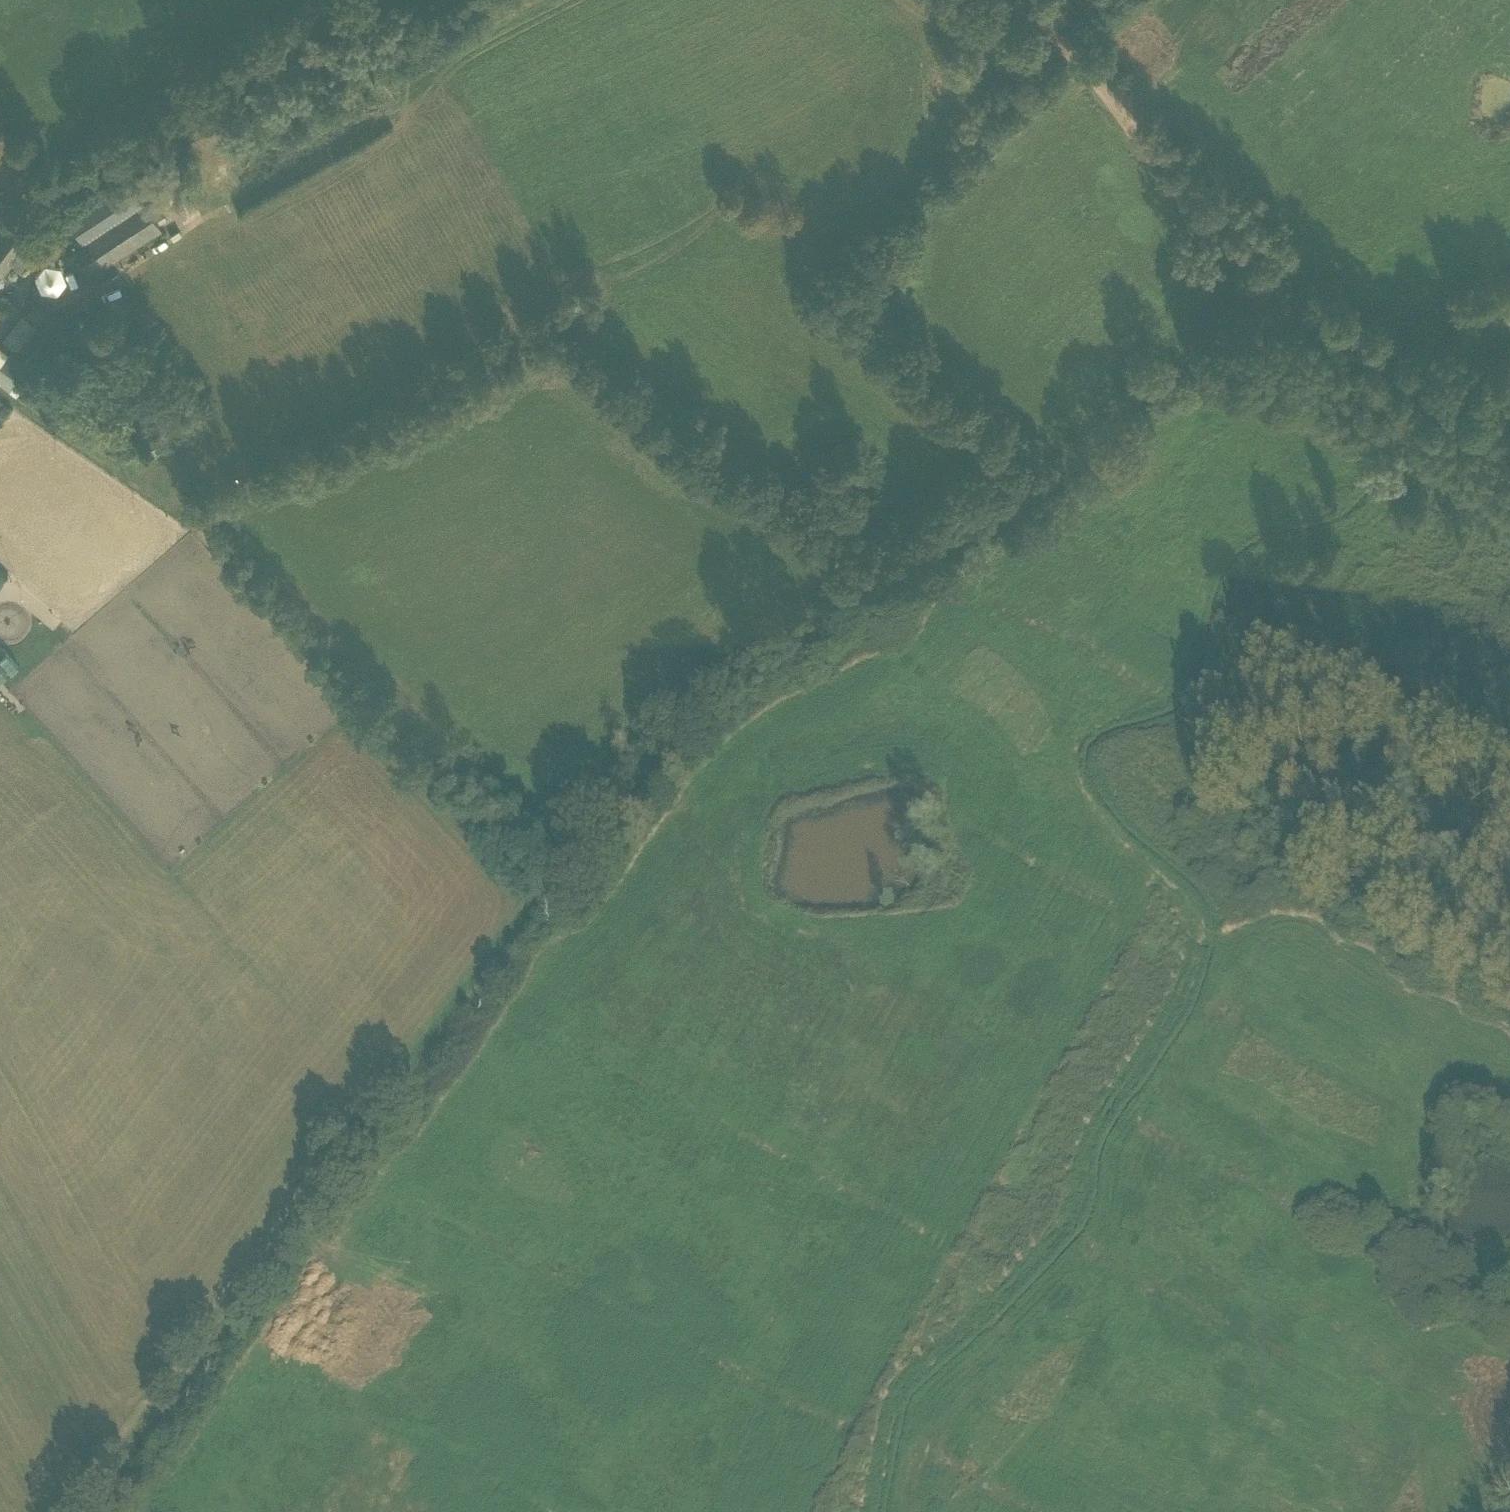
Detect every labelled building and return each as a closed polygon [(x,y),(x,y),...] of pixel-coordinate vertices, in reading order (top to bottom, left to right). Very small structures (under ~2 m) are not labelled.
[(82,242),(142,202),(144,201),(130,179),(127,180),(67,219),(82,242)] [(161,229),(142,202),(82,242),(73,248),(91,275),(161,229)] [(39,250),(5,223),(0,229),(0,270),(1,271),(10,259),(24,269),(39,250)] [(39,292),(65,289),(62,263),(37,266),(39,292)] [(101,311),(91,301),(79,313),(89,323),(101,311)] [(20,350),(39,323),(21,310),(2,338),(20,350)] [(81,393),(96,404),(110,384),(95,374),(81,393)] [(11,670),(0,659),(0,680),(1,681),(11,670)]
